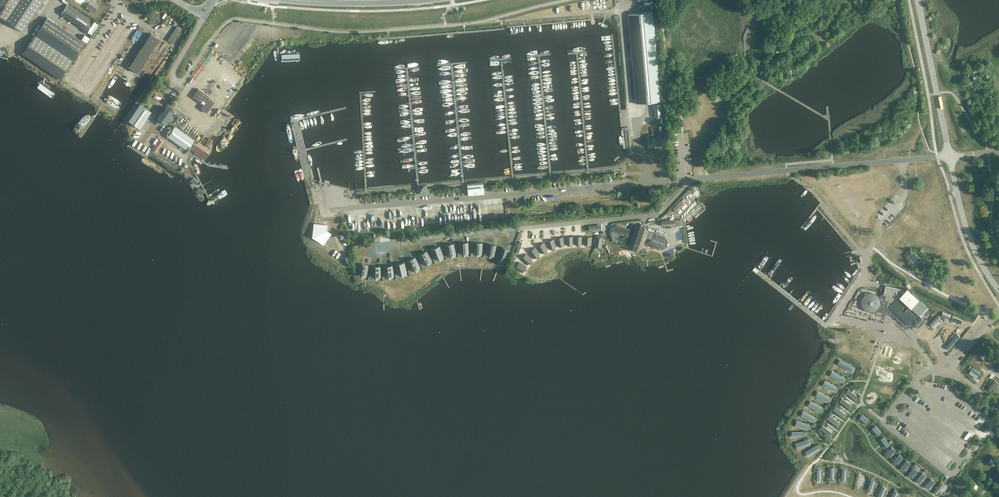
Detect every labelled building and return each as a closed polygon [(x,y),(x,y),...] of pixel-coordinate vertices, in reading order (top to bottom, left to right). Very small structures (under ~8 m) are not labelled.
[(23,31),(43,0),(0,0),(0,16),(23,31)] [(94,13),(97,8),(89,3),(86,7),(94,13)] [(93,21),(67,4),(61,13),(87,31),(93,21)] [(631,44),(636,103),(661,101),(656,41),(653,11),(628,13),(631,44)] [(153,25),(160,15),(155,12),(148,22),(153,25)] [(60,79),(73,60),(85,42),(47,17),(23,54),(60,79)] [(167,40),(173,44),(183,30),(177,26),(167,40)] [(137,72),(138,73),(145,63),(144,62),(159,39),(151,33),(135,56),(134,55),(127,66),(128,67),(137,72)] [(198,89),(192,96),(192,97),(201,102),(202,100),(205,102),(200,108),(207,113),(214,102),(212,100),(213,99),(211,97),(198,89)] [(128,121),(140,128),(151,112),(139,104),(128,121)] [(654,105),(655,117),(662,116),(661,104),(654,105)] [(160,113),(157,117),(165,123),(166,122),(169,117),(173,112),(166,107),(163,111),(161,110),(159,113),(160,113)] [(187,150),(194,140),(175,126),(167,136),(187,150)] [(665,141),(664,131),(659,131),(659,136),(652,137),(652,134),(648,135),(649,147),(649,149),(650,149),(649,147),(661,145),(660,142),(661,142),(664,141),(664,142),(665,141)] [(163,141),(160,139),(152,149),(156,152),(163,141)] [(195,152),(194,153),(204,160),(211,150),(196,140),(190,148),(195,152)] [(488,184),(474,185),(474,194),(488,193),(488,184)] [(422,189),(421,189),(421,195),(429,194),(429,188),(428,189),(428,188),(428,187),(427,186),(426,185),(425,185),(424,185),(423,186),(422,187),(422,188),(422,189)] [(323,245),(331,233),(326,231),(327,225),(313,224),(311,237),(323,245)] [(648,231),(645,226),(640,225),(635,227),(634,231),(617,225),(612,228),(610,232),(613,238),(630,243),(632,249),(637,250),(642,247),(644,243),(660,249),(666,246),(667,242),(664,236),(648,231)] [(597,235),(597,237),(595,237),(594,246),(595,246),(595,248),(600,249),(600,247),(602,247),(603,238),(602,238),(602,236),(597,235)] [(591,245),(592,237),(584,236),(583,244),(591,245)] [(558,246),(565,245),(563,237),(556,239),(558,246)] [(549,249),(556,247),(554,239),(547,242),(549,249)] [(468,252),(468,243),(466,243),(466,242),(461,242),(461,246),(459,246),(460,253),(461,253),(467,253),(467,252),(468,252)] [(482,252),(482,244),(481,244),(481,242),(475,242),(475,246),(473,245),(473,253),(475,253),(480,253),(480,252),(482,252)] [(455,253),(454,245),(452,245),(452,243),(447,245),(447,248),(446,248),(447,256),(449,255),(454,254),(454,253),(455,253)] [(494,254),(496,246),(494,246),(495,244),(489,243),(489,247),(487,246),(485,254),(487,254),(492,255),(493,254),(494,254)] [(541,253),(548,249),(544,243),(537,246),(541,253)] [(443,255),(440,247),(439,248),(438,246),(433,248),(434,252),(433,252),(435,259),(437,259),(442,257),(442,256),(443,255)] [(506,259),(509,251),(508,250),(508,249),(503,247),(502,250),(500,249),(497,257),(499,257),(504,259),(505,258),(506,259)] [(533,258),(540,254),(535,247),(529,252),(533,258)] [(919,268),(924,262),(912,251),(907,256),(919,268)] [(430,260),(431,260),(427,252),(426,253),(425,252),(420,254),(422,257),(420,258),(424,265),(425,264),(430,261),(430,260)] [(527,265),(532,259),(526,254),(521,259),(527,265)] [(419,268),(418,267),(419,266),(416,258),(414,259),(414,258),(409,260),(410,263),(409,264),(412,271),(414,270),(419,268)] [(406,272),(404,264),(403,264),(403,262),(397,264),(398,267),(396,268),(398,275),(400,275),(405,273),(405,272),(406,272)] [(522,272),(526,266),(519,262),(515,268),(522,272)] [(366,275),(368,266),(367,266),(367,264),(362,263),(361,267),(359,266),(358,274),(359,274),(365,275),(365,274),(366,275)] [(393,275),(392,266),(391,267),(391,265),(385,266),(386,269),(384,269),(385,277),(387,277),(392,276),(392,275),(393,275)] [(380,276),(380,267),(379,267),(379,266),(373,266),(373,269),(372,269),(372,277),(373,277),(379,277),(379,276),(380,276)] [(862,305),(861,308),(865,309),(866,310),(868,311),(869,311),(871,311),(873,311),(874,311),(877,312),(877,311),(885,313),(889,314),(890,314),(891,313),(895,316),(895,317),(907,327),(908,326),(911,329),(915,325),(918,328),(925,320),(918,314),(921,312),(926,306),(919,300),(919,299),(907,288),(905,290),(904,289),(886,285),(885,289),(883,294),(881,293),(880,296),(877,295),(876,294),(874,294),(873,293),(871,293),(869,293),(868,293),(865,293),(864,296),(863,297),(862,299),(862,301),(862,302),(862,304),(862,305)] [(984,358),(989,352),(984,347),(978,354),(983,359),(984,358)] [(991,353),(986,361),(990,364),(995,356),(991,353)] [(970,371),(977,377),(981,373),(973,367),(970,371)] [(995,378),(989,385),(993,388),(998,381),(995,378)] [(949,413),(942,421),(950,427),(956,419),(949,413)] [(860,418),(867,423),(870,420),(863,415),(860,418)] [(957,419),(951,428),(954,430),(961,422),(957,419)] [(955,431),(958,434),(965,425),(962,423),(955,431)] [(879,435),(882,432),(876,425),(872,428),(879,435)] [(939,427),(933,435),(940,441),(947,433),(939,427)] [(944,445),(952,437),(948,434),(941,442),(944,445)] [(884,436),(881,439),(887,447),(891,445),(884,436)] [(945,445),(952,451),(960,443),(953,437),(945,445)] [(805,452),(808,457),(820,449),(817,444),(805,452)] [(892,447),(886,454),(890,457),(896,450),(892,447)] [(899,454),(893,461),(897,464),(903,457),(899,454)] [(907,460),(900,467),(904,470),(911,463),(907,460)] [(915,467),(908,474),(912,477),(918,470),(915,467)] [(922,472),(916,479),(920,483),(926,475),(922,472)] [(931,478),(925,485),(929,488),(935,481),(931,478)] [(941,482),(933,491),(936,494),(944,485),(941,482)]
